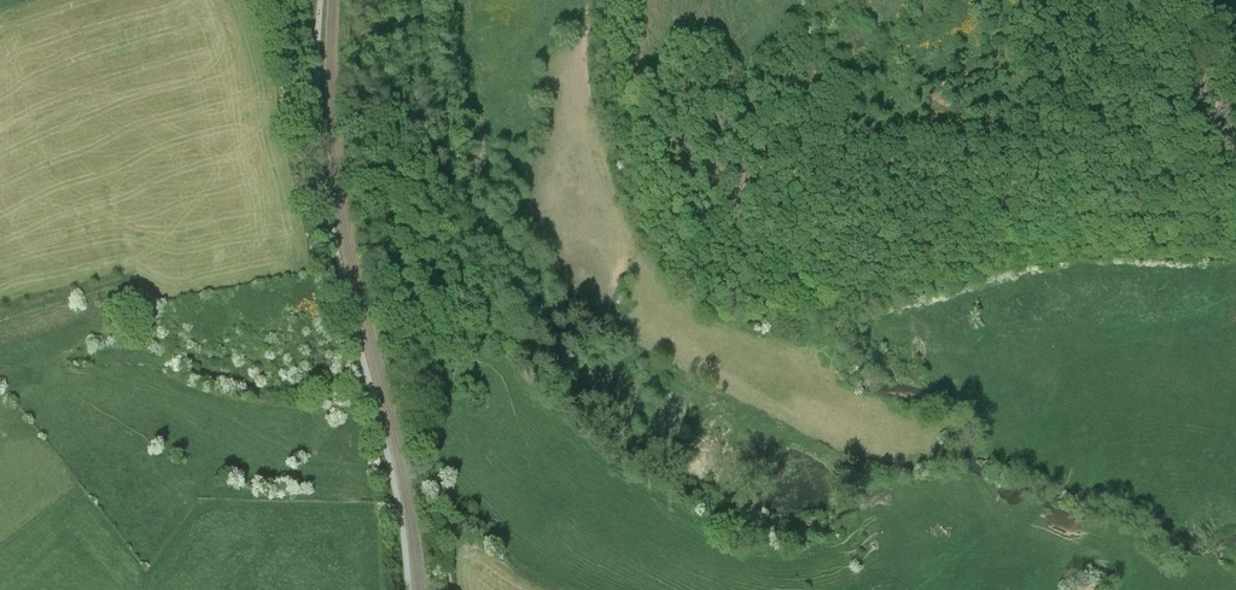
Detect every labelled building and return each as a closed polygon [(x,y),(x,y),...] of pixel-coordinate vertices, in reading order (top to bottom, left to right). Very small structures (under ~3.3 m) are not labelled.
[(886,45),(879,49),(888,66),(895,62),(886,45)]
